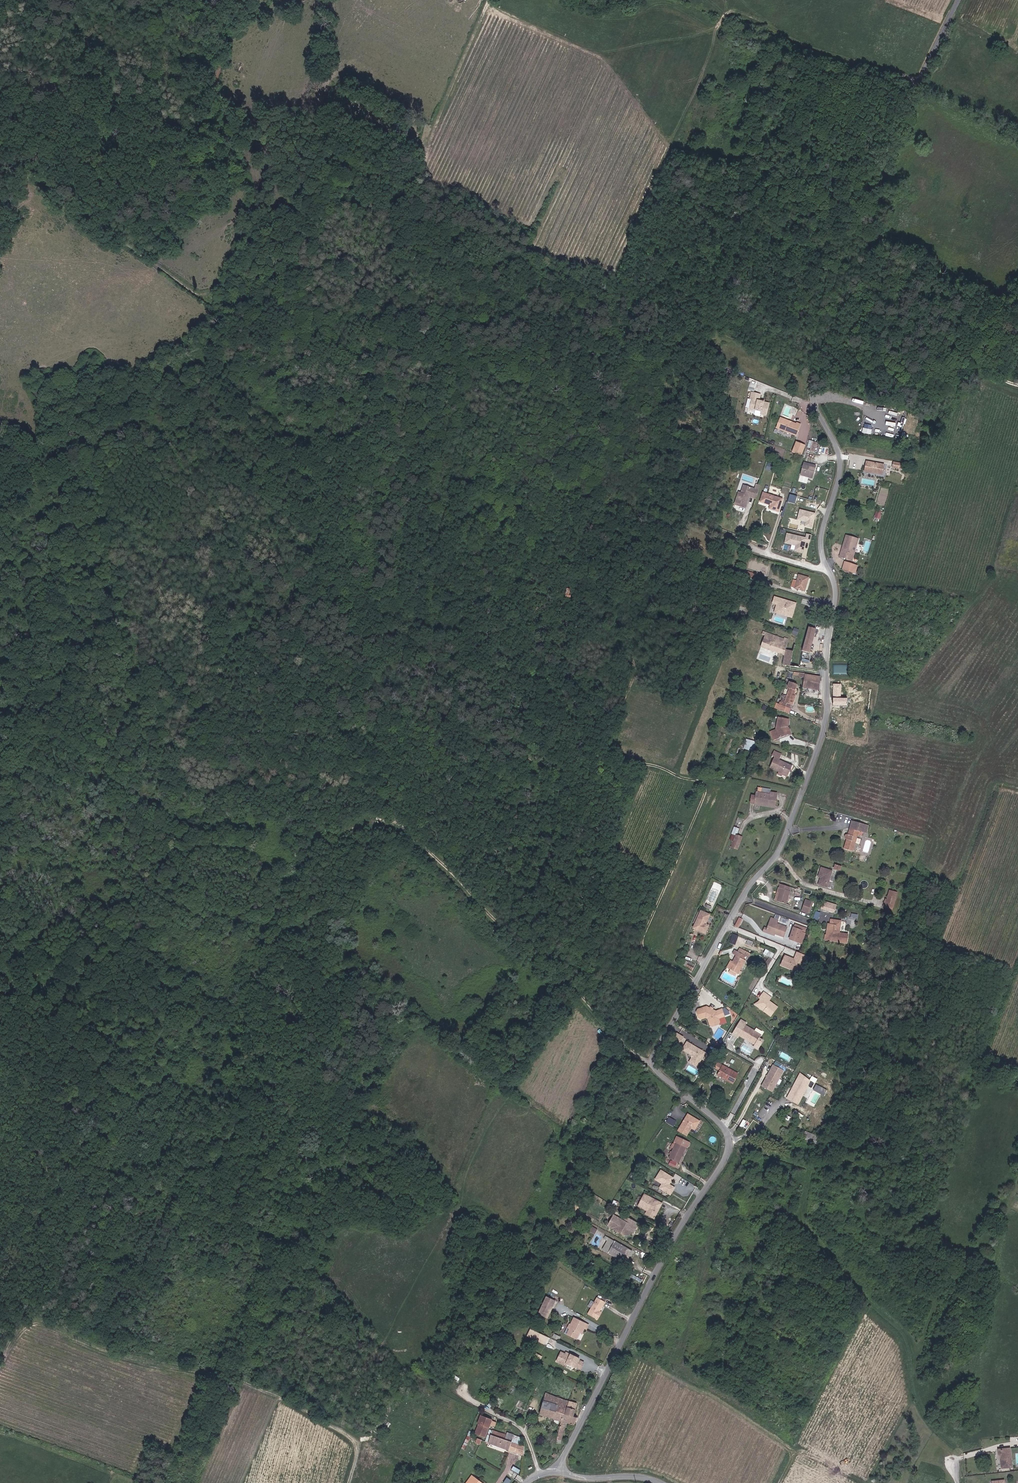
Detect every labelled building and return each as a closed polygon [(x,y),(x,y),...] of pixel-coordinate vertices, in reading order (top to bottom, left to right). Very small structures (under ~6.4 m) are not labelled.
[(396,120),(392,128),(399,131),(403,124),(396,120)] [(758,399),(759,394),(750,392),(749,399),(751,399),(750,404),(749,408),(754,410),(760,411),(760,414),(765,415),(768,402),(763,401),(758,400),(758,399)] [(780,417),(776,428),(795,435),(800,424),(796,422),(795,423),(780,417)] [(864,423),(863,433),(872,433),(873,424),(864,423)] [(815,452),(817,442),(809,440),(807,447),(810,448),(809,451),(815,452)] [(806,446),(797,442),(792,452),(801,456),(806,446)] [(865,472),(882,475),(884,465),(866,462),(865,472)] [(813,479),(816,466),(803,463),(800,475),(813,479)] [(771,485),(770,493),(780,494),(781,487),(771,485)] [(756,499),(759,491),(744,486),(741,494),(739,493),(735,505),(746,508),(750,497),(756,499)] [(763,493),(760,502),(771,505),(769,509),(778,512),(783,499),(763,493)] [(790,493),(788,501),(796,503),(798,495),(790,493)] [(803,525),(813,528),(817,512),(801,508),(798,519),(806,521),(805,525),(798,523),(797,528),(801,529),(803,525)] [(796,545),(795,551),(804,552),(806,541),(811,542),(813,534),(807,533),(806,536),(787,532),(785,543),(796,545)] [(844,549),(842,548),(840,557),(852,560),(859,539),(848,536),(844,549)] [(843,569),(855,573),(857,566),(845,562),(843,569)] [(756,579),(758,573),(747,570),(745,576),(756,579)] [(808,578),(799,575),(796,582),(793,581),(791,587),(804,591),(808,578)] [(796,603),(775,597),(773,603),(777,605),(774,612),(791,617),(792,612),(793,612),(796,603)] [(817,629),(809,627),(803,651),(810,652),(817,629)] [(784,639),(766,633),(764,640),(761,647),(774,651),(780,653),(784,655),(788,639),(784,638),(784,639)] [(782,664),(790,666),(793,651),(785,650),(782,664)] [(833,673),(847,673),(847,664),(833,664),(833,673)] [(819,677),(804,675),(804,678),(803,687),(819,690),(819,677)] [(785,703),(782,702),(780,710),(790,714),(791,709),(790,708),(791,705),(792,705),(796,695),(794,694),(796,690),(795,689),(797,685),(789,682),(788,687),(790,688),(787,697),(785,703)] [(838,698),(838,684),(832,684),(832,696),(833,696),(833,706),(848,706),(848,698),(838,698)] [(776,729),(770,732),(773,740),(791,734),(789,727),(788,727),(789,719),(778,717),(776,729)] [(755,751),(757,741),(747,738),(744,747),(755,751)] [(778,771),(788,775),(793,765),(779,760),(781,754),(774,751),(772,755),(775,756),(770,768),(778,771)] [(754,805),(760,806),(760,804),(775,806),(777,793),(771,792),(770,792),(770,794),(761,792),(762,788),(758,787),(757,792),(756,791),(756,796),(752,795),(750,803),(754,804),(754,805)] [(848,834),(846,834),(846,835),(845,835),(844,836),(844,838),(845,839),(846,839),(843,849),(854,851),(859,832),(866,833),(868,826),(851,821),(848,834)] [(736,835),(737,835),(739,828),(734,827),(731,834),(732,834),(730,840),(733,841),(736,835)] [(742,837),(737,835),(736,835),(733,841),(731,847),(737,850),(742,837)] [(821,868),(819,877),(821,878),(819,885),(827,887),(832,871),(821,868)] [(780,888),(776,901),(786,904),(790,891),(789,891),(791,887),(780,884),(779,888),(780,888)] [(887,899),(885,907),(892,909),(897,893),(889,891),(887,899)] [(808,912),(811,903),(811,902),(806,900),(802,911),(808,913),(808,912)] [(830,911),(832,904),(823,902),(821,909),(830,911)] [(701,911),(700,913),(695,924),(694,928),(705,933),(708,926),(705,924),(709,915),(701,911)] [(771,918),(767,929),(767,931),(775,934),(783,937),(787,928),(777,924),(778,920),(771,918)] [(827,936),(826,940),(847,943),(848,935),(839,933),(841,921),(833,920),(832,925),(830,924),(829,924),(828,936),(827,936)] [(802,931),(798,942),(801,943),(806,929),(795,925),(794,928),(802,931)] [(798,942),(802,931),(794,928),(789,939),(798,942)] [(736,951),(734,955),(736,956),(733,962),(729,969),(730,969),(737,973),(738,973),(745,960),(743,959),(747,952),(739,948),(738,951),(736,951)] [(813,958),(798,952),(795,960),(785,956),(782,965),(800,973),(806,959),(812,962),(813,958)] [(688,962),(685,960),(682,966),(692,971),(694,968),(687,964),(688,962)] [(771,998),(764,992),(762,995),(763,996),(761,999),(759,1001),(760,1005),(765,1009),(764,1011),(771,1016),(778,1007),(769,1000),(771,998)] [(755,1004),(764,1011),(765,1009),(760,1005),(759,1001),(755,1004)] [(698,1009),(696,1012),(698,1017),(701,1018),(705,1017),(708,1018),(710,1025),(713,1026),(718,1024),(719,1021),(718,1018),(724,1016),(721,1009),(716,1011),(706,1007),(698,1009)] [(746,1024),(741,1021),(733,1035),(738,1038),(739,1036),(756,1045),(754,1047),(759,1050),(764,1040),(759,1038),(761,1036),(744,1026),(746,1024)] [(676,1035),(672,1043),(678,1047),(683,1038),(676,1035)] [(683,1050),(691,1055),(692,1058),(690,1063),(697,1067),(702,1059),(705,1061),(709,1055),(687,1042),(683,1050)] [(782,1081),(780,1080),(787,1066),(775,1060),(762,1086),(774,1091),(776,1087),(779,1088),(782,1081)] [(715,1068),(720,1070),(717,1075),(733,1084),(738,1074),(718,1063),(715,1068)] [(797,1080),(789,1095),(787,1099),(797,1104),(807,1086),(797,1080)] [(814,1090),(825,1094),(827,1088),(816,1084),(814,1090)] [(679,1131),(687,1136),(692,1128),(695,1130),(701,1122),(689,1115),(679,1131)] [(669,1116),(667,1122),(674,1126),(677,1120),(669,1116)] [(801,1141),(815,1147),(819,1137),(805,1131),(801,1141)] [(681,1154),(683,1155),(689,1142),(677,1137),(674,1142),(676,1143),(669,1159),(677,1163),(681,1154)] [(671,1185),(674,1178),(662,1171),(657,1180),(664,1184),(662,1189),(672,1195),(676,1188),(671,1185)] [(646,1195),(641,1204),(650,1209),(649,1212),(647,1215),(656,1219),(663,1204),(646,1195)] [(612,1218),(607,1228),(623,1236),(628,1237),(630,1233),(633,1228),(635,1229),(637,1225),(626,1220),(624,1224),(621,1222),(612,1218)] [(632,1251),(610,1238),(606,1236),(604,1240),(608,1242),(603,1250),(625,1263),(632,1251)] [(547,1318),(555,1301),(547,1296),(538,1313),(547,1318)] [(598,1320),(601,1315),(598,1313),(600,1311),(605,1302),(597,1298),(588,1314),(598,1320)] [(581,1330),(583,1331),(584,1328),(587,1329),(589,1325),(574,1318),(571,1325),(572,1326),(568,1335),(576,1339),(580,1332),(581,1330)] [(579,1359),(571,1354),(570,1356),(566,1354),(561,1352),(556,1363),(564,1367),(565,1365),(574,1369),(575,1368),(578,1362),(579,1359)] [(573,1417),(576,1409),(572,1408),(574,1403),(564,1400),(546,1392),(540,1415),(555,1419),(560,1421),(562,1422),(564,1412),(570,1414),(568,1423),(574,1425),(577,1418),(573,1417)] [(566,1423),(568,1423),(570,1414),(564,1412),(562,1422),(556,1443),(560,1444),(566,1423)] [(481,1416),(478,1424),(479,1424),(475,1433),(485,1437),(492,1420),(481,1416)] [(492,1430),(491,1435),(505,1439),(506,1435),(492,1430)] [(470,1439),(471,1436),(468,1434),(462,1447),(465,1448),(467,1444),(468,1444),(470,1439)] [(488,1442),(524,1455),(524,1446),(511,1442),(505,1439),(491,1435),(488,1442)] [(998,1450),(999,1456),(1001,1456),(1002,1468),(1011,1467),(1010,1449),(998,1450)]
